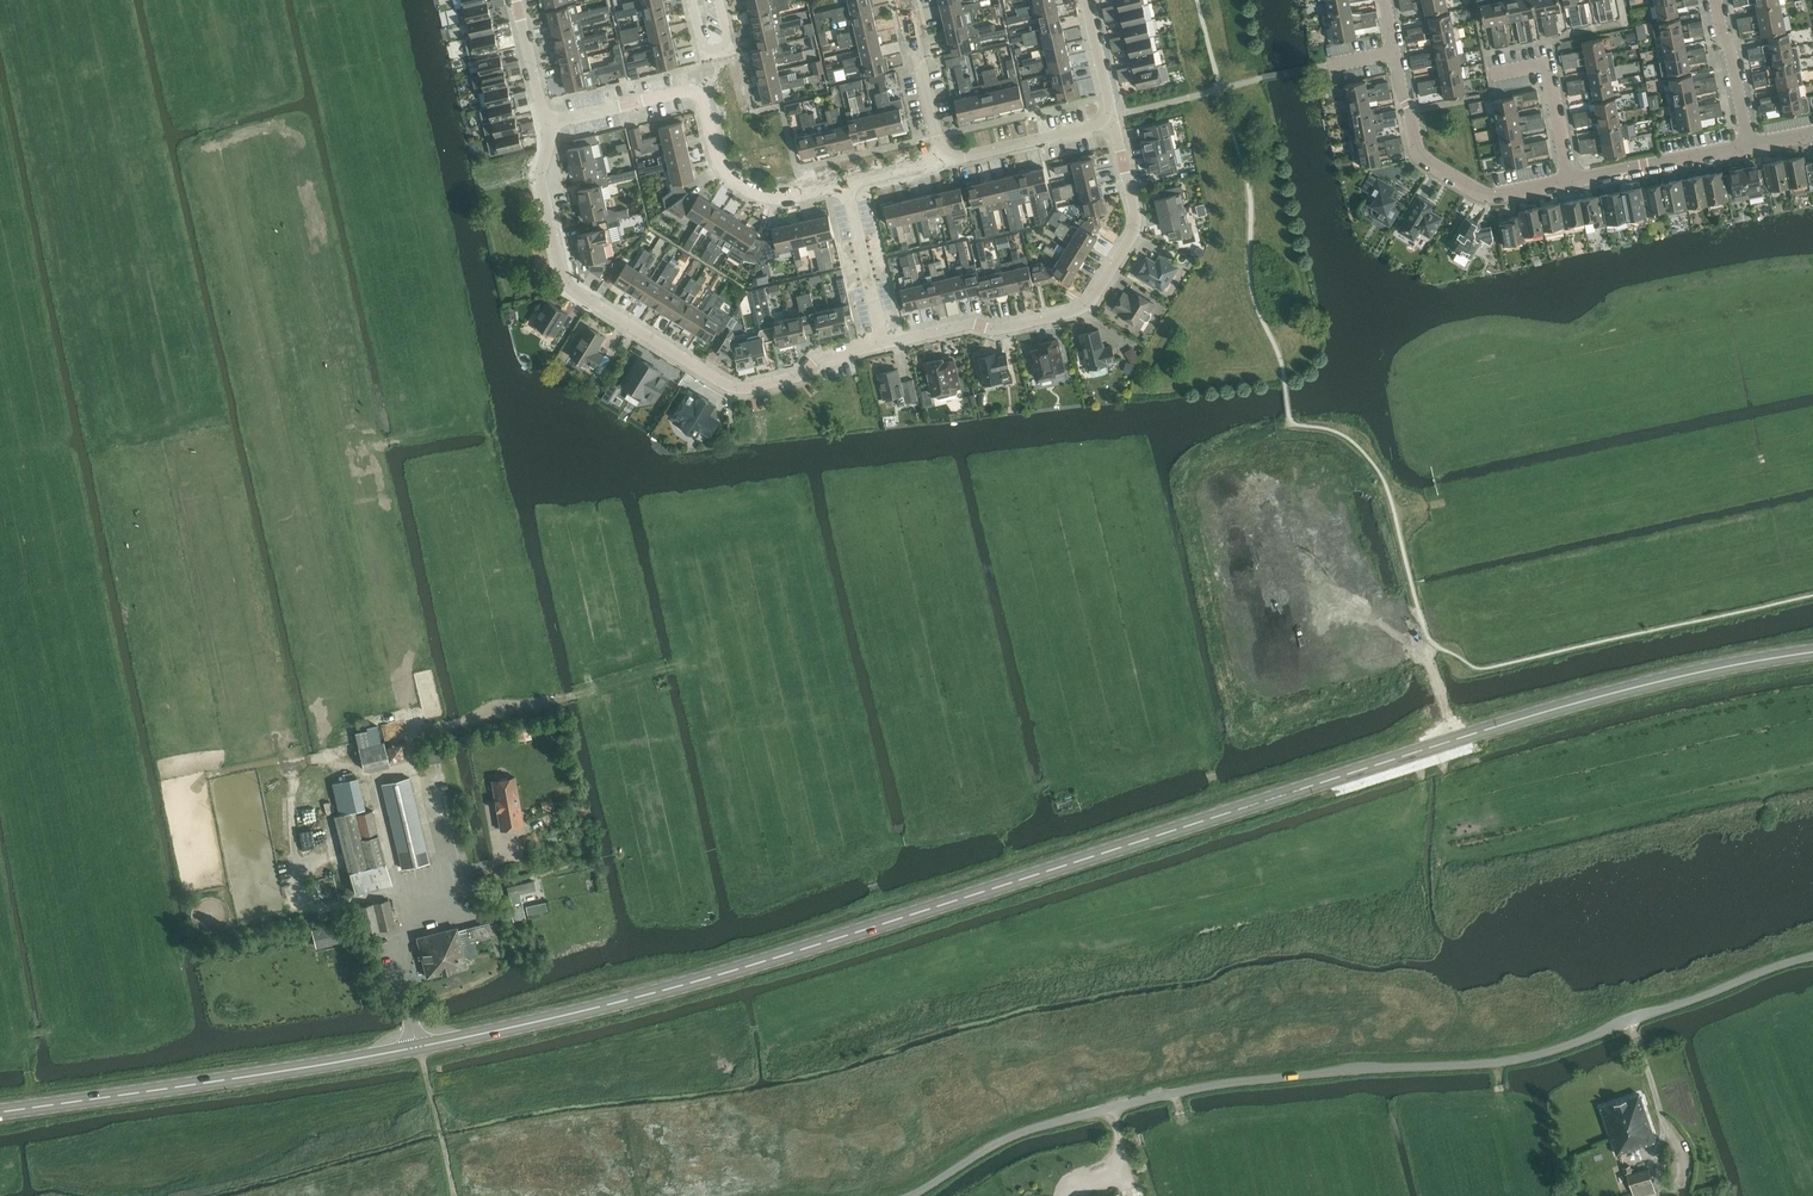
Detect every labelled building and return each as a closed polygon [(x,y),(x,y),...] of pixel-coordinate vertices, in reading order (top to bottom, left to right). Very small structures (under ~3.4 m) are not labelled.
[(462,7),(462,9),(465,8),(468,22),(492,16),(490,16),(489,11),(493,10),(495,9),(494,7),(506,4),(505,0),(493,0),(462,7)] [(623,3),(625,9),(625,10),(664,1),(664,0),(639,0),(634,1),(623,3)] [(750,11),(789,1),(795,0),(748,0),(750,11)] [(815,13),(816,20),(822,18),(824,18),(833,16),(872,7),(871,1),(872,1),(873,0),(849,0),(850,5),(842,7),(831,9),(823,12),(815,13)] [(940,4),(943,16),(977,8),(982,7),(981,1),(971,3),(962,5),(961,0),(957,0),(940,4)] [(1017,8),(1018,15),(1028,13),(1027,12),(1057,5),(1056,0),(1034,0),(1035,4),(1027,6),(1017,8)] [(1103,8),(1105,14),(1144,5),(1143,0),(1118,0),(1118,1),(1117,1),(1115,4),(1115,5),(1103,8)] [(1327,0),(1329,13),(1351,9),(1350,2),(1359,0),(1359,1),(1364,0),(1327,0)] [(1400,4),(1402,11),(1415,8),(1415,10),(1417,10),(1425,9),(1426,13),(1448,9),(1446,0),(1420,0),(1403,3),(1400,4)] [(1481,5),(1485,25),(1489,24),(1491,26),(1495,46),(1502,45),(1493,0),(1480,0),(1481,5)] [(1502,45),(1502,47),(1509,46),(1504,23),(1506,21),(1510,20),(1506,0),(1493,0),(1502,45)] [(1510,20),(1515,19),(1516,21),(1520,41),(1527,40),(1519,0),(1506,0),(1510,20)] [(1527,40),(1534,39),(1530,18),(1531,16),(1535,15),(1532,0),(1519,0),(1527,40)] [(1535,15),(1540,14),(1542,16),(1546,36),(1552,35),(1546,0),(1532,0),(1535,15)] [(1552,35),(1559,34),(1555,13),(1556,11),(1561,10),(1559,1),(1562,1),(1561,0),(1546,0),(1552,35)] [(1562,1),(1564,0),(1565,7),(1569,7),(1573,28),(1582,26),(1582,24),(1577,0),(1561,0),(1562,1)] [(1582,24),(1589,23),(1585,3),(1586,1),(1589,0),(1577,0),(1582,24)] [(1597,0),(1601,21),(1607,19),(1603,0),(1596,0),(1597,0)] [(1607,19),(1614,18),(1610,0),(1603,0),(1607,19)] [(1656,5),(1658,18),(1678,14),(1677,7),(1685,6),(1697,4),(1696,0),(1682,0),(1656,5)] [(1737,6),(1749,4),(1753,3),(1756,5),(1757,8),(1781,4),(1780,0),(1736,0),(1737,6)] [(625,9),(616,11),(618,18),(637,14),(638,14),(639,20),(646,18),(667,13),(664,1),(625,10),(625,9)] [(750,14),(749,16),(750,22),(752,23),(753,22),(753,23),(782,16),(780,12),(781,10),(789,8),(791,8),(789,1),(750,11),(751,14),(750,14)] [(1000,3),(993,5),(996,17),(1003,16),(1000,3)] [(548,14),(547,15),(548,20),(549,21),(551,20),(552,25),(593,16),(606,13),(610,12),(608,5),(592,9),(579,12),(577,5),(575,4),(568,5),(569,7),(549,12),(549,14),(548,14)] [(1751,16),(1744,17),(1745,24),(1783,17),(1781,4),(1757,8),(1758,12),(1751,13),(1751,16)] [(1018,15),(1007,18),(1009,24),(1029,19),(1038,17),(1040,23),(1060,18),(1057,5),(1027,12),(1028,13),(1018,15)] [(1144,5),(1105,14),(1106,21),(1118,18),(1119,20),(1121,21),(1123,21),(1124,26),(1148,21),(1144,5)] [(872,7),(833,16),(834,23),(845,20),(848,19),(849,25),(875,19),(872,7)] [(977,8),(943,16),(946,29),(967,24),(971,23),(976,22),(974,14),(979,13),(977,8)] [(1351,9),(1329,13),(1332,27),(1376,18),(1379,17),(1377,11),(1362,13),(1362,12),(1361,11),(1352,13),(1351,9)] [(552,31),(551,32),(552,37),(553,38),(555,37),(555,38),(575,33),(584,31),(582,25),(595,22),(607,19),(606,13),(593,16),(552,25),(553,30),(552,31)] [(640,26),(620,30),(622,37),(670,26),(667,13),(646,18),(648,24),(640,26)] [(1429,25),(1407,29),(1409,36),(1453,27),(1451,13),(1430,17),(1430,22),(1429,25)] [(492,16),(468,22),(471,36),(469,36),(469,38),(512,28),(510,21),(498,24),(498,22),(496,21),(492,22),(490,17),(492,17),(492,16)] [(752,24),(751,26),(753,32),(754,33),(755,32),(756,36),(795,27),(793,20),(792,20),(784,22),(783,21),(782,16),(753,23),(753,24),(752,24)] [(1745,24),(1739,25),(1740,33),(1761,28),(1762,35),(1786,31),(1783,17),(1745,24)] [(801,18),(793,20),(795,27),(803,25),(801,18)] [(822,18),(816,20),(819,32),(825,31),(822,18)] [(1033,31),(1022,33),(1023,35),(1024,40),(1063,31),(1060,18),(1040,23),(1041,29),(1033,31)] [(1376,18),(1332,27),(1335,42),(1357,38),(1355,29),(1365,27),(1365,28),(1378,25),(1376,18)] [(848,32),(837,35),(839,41),(878,32),(875,19),(849,25),(851,32),(848,32)] [(1659,23),(1652,24),(1655,37),(1661,36),(1701,28),(1700,21),(1688,23),(1688,24),(1683,25),(1681,24),(1680,19),(1659,23)] [(1123,36),(1110,39),(1112,45),(1151,36),(1148,21),(1124,26),(1126,32),(1124,32),(1123,32),(1122,34),(1123,36)] [(813,22),(804,24),(806,34),(808,33),(809,36),(816,35),(813,22)] [(945,30),(944,32),(946,36),(947,37),(948,37),(949,41),(979,35),(995,31),(993,24),(987,26),(981,27),(976,28),(972,24),(971,23),(967,24),(946,29),(947,30),(945,30)] [(670,26),(622,37),(624,43),(643,39),(651,37),(652,43),(673,38),(670,26)] [(1409,36),(1406,36),(1408,43),(1431,38),(1434,40),(1435,44),(1456,40),(1458,40),(1460,37),(1458,28),(1456,26),(1453,27),(1409,36)] [(795,27),(756,36),(759,48),(779,43),(787,41),(786,35),(796,33),(795,27)] [(469,38),(466,39),(469,55),(475,53),(499,48),(501,47),(501,46),(499,47),(498,42),(501,41),(502,39),(501,37),(513,34),(512,28),(469,38)] [(979,35),(949,41),(952,54),(973,50),(982,47),(980,41),(1007,34),(1006,28),(995,31),(979,35)] [(1701,28),(1661,36),(1664,48),(1685,44),(1684,37),(1685,37),(1687,38),(1702,35),(1701,28)] [(1646,30),(1637,32),(1639,39),(1647,38),(1646,30)] [(554,40),(553,41),(554,46),(555,46),(557,46),(558,50),(599,41),(608,39),(606,32),(585,37),(584,31),(575,33),(555,38),(555,39),(554,40)] [(825,31),(819,32),(822,45),(829,43),(826,31),(825,31)] [(1063,31),(1024,40),(1025,46),(1036,44),(1044,42),(1045,48),(1066,43),(1063,31)] [(878,32),(839,41),(840,48),(851,45),(859,43),(860,49),(881,44),(878,32)] [(1635,32),(1625,34),(1627,41),(1637,39),(1635,32)] [(1770,44),(1750,48),(1751,55),(1791,47),(1791,46),(1788,33),(1768,37),(1770,44)] [(816,35),(809,36),(812,48),(819,47),(816,35)] [(1151,36),(1112,45),(1113,52),(1126,49),(1126,51),(1128,52),(1129,52),(1130,51),(1132,57),(1155,51),(1151,36)] [(645,51),(634,54),(635,60),(636,60),(676,51),(675,46),(676,46),(677,45),(676,40),(674,39),(673,39),(673,38),(652,43),(654,49),(646,51),(645,51)] [(1576,52),(1562,55),(1563,62),(1606,53),(1606,52),(1603,38),(1583,42),(1584,51),(1576,53),(1576,52)] [(1428,53),(1413,56),(1414,62),(1458,54),(1456,40),(1435,44),(1436,51),(1428,53)] [(599,41),(558,50),(561,63),(589,56),(587,50),(601,47),(599,41)] [(751,51),(750,53),(751,59),(753,59),(754,59),(755,62),(794,53),(792,47),(781,49),(779,43),(759,48),(752,49),(752,51),(751,51)] [(1028,58),(1023,60),(1024,66),(1030,64),(1030,65),(1069,56),(1066,43),(1045,48),(1046,48),(1041,49),(1042,55),(1039,56),(1028,58)] [(854,57),(843,60),(845,66),(884,57),(881,44),(860,49),(862,56),(854,57)] [(1685,44),(1664,48),(1666,61),(1706,54),(1705,47),(1689,50),(1687,51),(1686,52),(1685,44)] [(1791,47),(1751,55),(1753,61),(1765,59),(1766,65),(1800,58),(1798,47),(1795,45),(1791,46),(1791,47)] [(499,48),(475,53),(476,57),(478,56),(500,51),(499,48)] [(621,48),(615,50),(618,62),(618,63),(624,61),(621,48)] [(500,51),(478,56),(479,60),(501,54),(500,51)] [(676,51),(636,60),(637,66),(649,63),(648,63),(657,61),(659,69),(679,65),(676,51)] [(754,66),(754,67),(755,73),(756,74),(758,74),(758,75),(778,70),(777,64),(785,62),(795,60),(805,58),(803,51),(794,53),(755,62),(756,66),(754,66)] [(1130,66),(1118,69),(1119,76),(1158,66),(1155,51),(1132,57),(1133,62),(1130,63),(1129,64),(1130,66)] [(1606,53),(1563,62),(1564,69),(1579,66),(1579,65),(1587,63),(1588,71),(1615,66),(1612,51),(1606,52),(1606,53)] [(503,54),(501,54),(479,60),(483,75),(520,66),(519,60),(506,63),(506,61),(504,60),(502,60),(501,55),(503,55),(503,54)] [(1414,62),(1412,63),(1413,69),(1436,65),(1439,66),(1440,71),(1461,67),(1458,54),(1414,62)] [(1666,61),(1660,62),(1663,75),(1669,74),(1690,70),(1689,65),(1690,63),(1696,62),(1696,63),(1707,60),(1706,54),(1666,61)] [(589,56),(561,63),(564,75),(592,69),(589,56)] [(959,56),(946,59),(948,68),(955,66),(961,64),(959,56)] [(1069,56),(1030,65),(1031,71),(1042,69),(1050,67),(1051,73),(1072,68),(1069,56)] [(884,57),(845,66),(846,73),(857,70),(860,69),(862,76),(866,75),(887,70),(889,69),(888,62),(886,61),(885,62),(884,57)] [(1010,78),(1004,79),(1011,108),(1024,105),(1019,84),(1015,66),(1013,58),(1006,60),(1008,67),(1010,78)] [(1755,73),(1753,74),(1754,80),(1756,80),(1796,72),(1800,71),(1802,69),(1800,58),(1766,65),(1767,71),(1755,73)] [(635,60),(628,61),(630,68),(637,66),(636,60),(635,60)] [(822,60),(812,62),(815,74),(825,72),(822,60)] [(592,69),(564,75),(567,90),(587,85),(588,90),(597,88),(594,76),(618,70),(619,77),(628,75),(624,61),(618,63),(618,62),(616,63),(592,69)] [(961,64),(955,66),(958,79),(960,89),(961,89),(963,98),(955,99),(960,120),(974,117),(964,78),(961,64)] [(520,66),(483,75),(486,91),(510,85),(508,85),(507,80),(509,80),(510,78),(510,76),(522,73),(520,66)] [(1158,66),(1119,76),(1121,82),(1133,79),(1133,81),(1135,82),(1138,82),(1139,88),(1162,82),(1158,66)] [(1582,78),(1567,81),(1568,88),(1611,80),(1617,78),(1615,66),(1588,71),(1590,78),(1582,79),(1582,78)] [(1439,78),(1418,82),(1419,89),(1464,80),(1461,67),(1440,71),(1441,76),(1439,78)] [(995,68),(989,69),(999,111),(1011,108),(1004,79),(998,80),(995,68)] [(1053,79),(1044,81),(1045,87),(1045,88),(1075,81),(1072,68),(1051,73),(1053,79)] [(833,69),(828,70),(830,83),(837,81),(834,69),(833,69)] [(985,84),(979,85),(981,93),(986,114),(999,111),(989,69),(982,71),(985,84)] [(778,70),(758,75),(761,88),(790,80),(789,74),(780,76),(778,70)] [(1796,72),(1756,80),(1758,86),(1776,83),(1777,84),(1778,89),(1799,85),(1802,84),(1800,71),(1796,72)] [(796,72),(788,74),(789,74),(790,80),(797,78),(796,72)] [(885,74),(878,76),(879,82),(882,92),(888,91),(886,80),(887,80),(885,74)] [(1692,74),(1670,79),(1672,92),(1717,83),(1715,76),(1696,80),(1694,81),(1693,82),(1692,74)] [(964,78),(974,117),(986,114),(981,93),(979,85),(973,86),(971,76),(964,78)] [(761,94),(760,95),(762,104),(763,104),(765,104),(774,102),(774,100),(784,97),(783,89),(791,87),(806,84),(804,77),(797,78),(790,80),(761,88),(762,93),(761,94)] [(1028,78),(1022,80),(1025,92),(1025,93),(1031,91),(1028,78)] [(862,80),(853,82),(854,88),(863,86),(862,80)] [(1464,80),(1419,89),(1420,95),(1442,91),(1444,93),(1445,98),(1466,94),(1464,80)] [(1611,80),(1568,88),(1570,95),(1584,92),(1584,91),(1589,91),(1590,98),(1614,94),(1611,80)] [(1031,91),(1025,93),(1026,99),(1027,99),(1047,94),(1048,97),(1057,95),(1058,100),(1070,97),(1070,99),(1071,99),(1080,97),(1081,96),(1079,87),(1078,86),(1076,87),(1075,81),(1045,88),(1045,87),(1031,91)] [(1366,81),(1345,85),(1348,99),(1390,91),(1389,82),(1382,83),(1375,87),(1375,88),(1367,89),(1366,81)] [(853,82),(840,85),(841,91),(848,90),(850,97),(852,110),(846,111),(848,120),(849,124),(853,140),(854,140),(866,137),(856,96),(854,88),(853,82)] [(1717,83),(1672,92),(1675,104),(1697,100),(1696,96),(1697,94),(1718,90),(1717,83)] [(510,85),(486,91),(490,106),(527,97),(526,90),(514,93),(513,91),(511,90),(510,91),(508,86),(510,85)] [(1778,95),(1760,99),(1761,105),(1801,97),(1799,85),(1778,89),(1779,93),(1778,95)] [(1513,97),(1493,101),(1496,115),(1517,111),(1517,109),(1519,109),(1518,106),(1522,105),(1524,100),(1539,98),(1537,90),(1513,95),(1513,97)] [(891,101),(888,91),(882,92),(891,131),(895,130),(896,133),(908,130),(909,129),(906,117),(905,117),(903,117),(901,109),(904,108),(902,99),(891,101)] [(1390,91),(1348,99),(1351,113),(1371,109),(1371,108),(1370,102),(1378,100),(1378,101),(1392,98),(1390,91)] [(880,112),(873,114),(878,134),(891,131),(882,92),(875,94),(878,104),(880,112)] [(863,94),(856,96),(866,137),(878,134),(873,114),(872,106),(865,107),(863,94)] [(1761,105),(1759,106),(1760,113),(1780,109),(1783,111),(1784,115),(1797,113),(1808,111),(1810,109),(1808,98),(1805,96),(1801,97),(1761,105)] [(490,106),(488,106),(492,122),(517,116),(517,115),(516,116),(514,111),(516,110),(517,108),(517,106),(529,103),(527,97),(490,106)] [(1588,110),(1573,113),(1574,120),(1618,112),(1616,98),(1594,102),(1596,110),(1588,111),(1588,110)] [(1697,100),(1675,104),(1677,117),(1722,108),(1720,101),(1699,105),(1698,105),(1697,100)] [(800,102),(786,105),(788,114),(802,111),(800,102)] [(839,107),(833,109),(842,148),(855,145),(854,140),(853,140),(849,124),(843,126),(841,118),(842,118),(839,109),(839,107)] [(1349,114),(1348,116),(1350,125),(1352,126),(1353,126),(1396,118),(1398,117),(1396,110),(1375,114),(1374,108),(1371,108),(1371,109),(1351,113),(1351,114),(1349,114)] [(1677,117),(1671,118),(1674,132),(1680,131),(1702,127),(1701,120),(1723,115),(1722,109),(1722,108),(1677,117)] [(829,121),(823,122),(829,151),(842,148),(833,109),(826,110),(829,121)] [(1517,111),(1496,115),(1498,128),(1543,119),(1541,112),(1518,117),(1517,111)] [(806,135),(798,137),(802,157),(817,154),(808,115),(807,112),(800,114),(803,126),(804,126),(806,135)] [(1618,112),(1574,120),(1576,127),(1591,125),(1590,124),(1598,122),(1600,129),(1621,125),(1618,112)] [(808,115),(817,154),(829,151),(823,122),(816,123),(814,113),(808,115)] [(517,116),(492,122),(495,137),(536,127),(534,121),(521,124),(521,122),(519,121),(517,122),(516,116),(518,116),(517,116)] [(1396,118),(1353,126),(1356,139),(1376,135),(1379,135),(1378,132),(1383,131),(1384,129),(1384,127),(1397,125),(1396,118)] [(1543,119),(1498,128),(1501,141),(1522,137),(1521,131),(1544,126),(1543,119)] [(1149,139),(1142,141),(1146,156),(1174,149),(1171,134),(1175,133),(1172,120),(1146,127),(1147,132),(1149,139)] [(637,128),(631,130),(635,148),(641,147),(685,136),(682,123),(661,128),(663,134),(658,134),(658,136),(640,140),(637,128)] [(1590,138),(1578,140),(1580,147),(1623,139),(1630,137),(1627,124),(1621,125),(1600,129),(1601,137),(1590,139),(1590,138)] [(536,127),(495,137),(499,151),(501,152),(505,151),(523,147),(525,147),(525,146),(523,146),(522,141),(524,140),(525,139),(525,137),(537,134),(536,127)] [(567,150),(567,151),(568,157),(570,157),(572,157),(573,163),(594,158),(594,157),(603,155),(600,142),(598,143),(597,135),(575,141),(577,148),(567,150)] [(1354,140),(1353,142),(1354,150),(1357,153),(1359,153),(1401,144),(1399,137),(1385,140),(1386,141),(1378,142),(1376,135),(1356,139),(1354,140)] [(685,136),(641,147),(643,153),(665,147),(667,155),(688,150),(685,136)] [(1522,137),(1501,141),(1504,155),(1548,146),(1547,139),(1523,144),(1522,137)] [(1623,139),(1580,147),(1581,154),(1595,151),(1595,153),(1604,151),(1605,158),(1626,154),(1623,139)] [(626,142),(617,145),(618,151),(628,149),(626,142)] [(1401,144),(1359,153),(1361,166),(1382,162),(1380,155),(1388,153),(1388,154),(1402,152),(1401,144)] [(1548,146),(1504,155),(1506,168),(1509,168),(1512,167),(1527,164),(1526,158),(1549,153),(1548,146)] [(523,147),(505,151),(506,156),(526,151),(526,150),(524,151),(523,147)] [(1174,149),(1146,156),(1150,171),(1156,169),(1158,177),(1179,171),(1177,164),(1178,164),(1174,149)] [(661,165),(646,168),(648,174),(671,169),(692,164),(688,150),(667,155),(659,157),(661,165)] [(1073,162),(1055,167),(1056,173),(1074,169),(1076,175),(1096,170),(1095,167),(1097,165),(1095,154),(1082,157),(1083,160),(1073,162)] [(594,158),(573,163),(576,175),(582,174),(585,182),(608,177),(608,176),(607,173),(608,172),(604,155),(603,155),(594,157),(594,158)] [(1804,156),(1784,160),(1789,186),(1790,193),(1811,189),(1806,163),(1804,156)] [(1784,160),(1764,164),(1765,168),(1769,190),(1789,186),(1784,160)] [(1749,166),(1743,168),(1750,198),(1762,196),(1762,193),(1769,192),(1769,190),(1765,168),(1758,170),(1757,165),(1756,165),(1755,164),(1754,163),(1750,164),(1749,165),(1749,166)] [(672,191),(664,197),(667,208),(687,193),(683,187),(682,183),(682,181),(695,177),(692,164),(671,169),(674,183),(671,184),(673,191),(672,191)] [(1730,175),(1724,176),(1728,200),(1736,198),(1736,201),(1750,198),(1743,168),(1737,169),(1737,167),(1736,167),(1731,168),(1732,169),(1731,170),(1729,170),(1730,175)] [(1044,168),(1031,171),(1038,201),(1038,200),(1041,214),(1043,222),(1048,214),(1045,199),(1044,199),(1051,197),(1049,188),(1044,168)] [(1019,174),(1018,174),(1023,194),(1025,201),(1031,199),(1034,211),(1035,215),(1037,224),(1043,222),(1041,214),(1038,200),(1038,201),(1031,171),(1027,172),(1025,170),(1020,171),(1019,174)] [(1059,186),(1053,188),(1054,194),(1099,184),(1096,170),(1076,175),(1077,182),(1059,186)] [(577,192),(577,193),(578,199),(580,200),(582,199),(583,204),(606,199),(603,186),(608,185),(610,182),(637,176),(636,171),(615,175),(608,176),(608,177),(585,182),(587,190),(577,192)] [(1723,171),(1703,175),(1709,206),(1711,205),(1710,202),(1727,199),(1727,200),(1728,200),(1724,176),(1723,171)] [(1018,174),(1006,177),(1018,229),(1024,227),(1018,202),(1025,201),(1023,194),(1018,174)] [(1366,200),(1362,207),(1365,219),(1372,223),(1376,216),(1390,224),(1397,211),(1390,206),(1394,199),(1387,194),(1391,187),(1371,175),(1363,188),(1377,197),(1373,204),(1366,200)] [(1703,175),(1682,179),(1687,205),(1687,207),(1688,207),(1689,207),(1689,206),(1705,203),(1706,206),(1709,206),(1703,175)] [(1006,177),(993,180),(1000,208),(1006,207),(1008,217),(1011,230),(1018,229),(1006,177)] [(1682,179),(1662,183),(1667,209),(1668,214),(1688,210),(1688,207),(1687,207),(1687,205),(1682,179)] [(981,183),(993,233),(993,235),(999,233),(994,211),(994,209),(1000,208),(993,180),(992,180),(981,183)] [(975,182),(967,183),(968,186),(973,206),(979,205),(983,223),(986,236),(992,235),(993,235),(993,233),(981,183),(977,184),(975,182)] [(1650,192),(1643,194),(1647,215),(1652,214),(1654,211),(1667,209),(1662,183),(1649,186),(1650,192)] [(1099,184),(1054,194),(1056,201),(1062,199),(1075,196),(1076,198),(1077,203),(1082,202),(1102,197),(1101,193),(1103,191),(1102,186),(1100,185),(1099,184)] [(1163,197),(1156,198),(1160,214),(1185,208),(1181,194),(1184,190),(1182,185),(1161,190),(1163,197)] [(961,187),(948,190),(956,225),(956,224),(963,223),(961,217),(966,216),(968,215),(966,208),(961,187)] [(1635,189),(1621,191),(1627,219),(1647,215),(1643,194),(1642,192),(1636,193),(1635,189)] [(948,190),(936,193),(940,214),(946,212),(951,230),(957,229),(956,224),(956,225),(948,190)] [(1607,194),(1601,195),(1602,200),(1606,223),(1614,222),(1614,226),(1618,228),(1628,227),(1627,219),(1621,191),(1607,194)] [(687,193),(667,208),(682,217),(686,211),(690,214),(689,214),(700,221),(711,203),(700,197),(697,202),(691,198),(688,193),(687,193)] [(936,193),(923,196),(931,231),(931,230),(932,235),(939,233),(938,229),(936,223),(942,221),(940,214),(936,193)] [(923,196),(910,199),(915,220),(921,218),(926,236),(932,235),(931,230),(931,231),(923,196)] [(1082,215),(1078,221),(1096,232),(1100,225),(1099,225),(1097,216),(1109,213),(1106,202),(1103,201),(1102,197),(1082,202),(1085,214),(1082,215)] [(1419,197),(1400,231),(1414,239),(1419,230),(1431,237),(1442,218),(1430,211),(1434,205),(1419,197)] [(1594,197),(1580,199),(1585,221),(1594,220),(1595,225),(1597,226),(1607,224),(1606,223),(1602,200),(1595,201),(1594,197)] [(582,211),(581,212),(583,218),(592,216),(594,224),(620,218),(630,216),(628,209),(618,211),(611,209),(608,209),(606,199),(583,204),(584,210),(582,211)] [(910,199),(898,202),(905,232),(912,230),(909,221),(915,220),(910,199)] [(1568,206),(1561,208),(1564,226),(1565,228),(1573,227),(1572,224),(1585,221),(1580,199),(1567,202),(1568,206)] [(892,201),(881,204),(884,216),(887,215),(890,226),(896,224),(901,242),(902,242),(907,241),(907,240),(905,232),(898,202),(894,203),(892,201)] [(701,221),(690,238),(695,242),(706,224),(712,228),(722,210),(711,203),(700,221),(701,221)] [(1553,204),(1540,207),(1544,230),(1545,230),(1545,232),(1546,235),(1565,231),(1565,228),(1564,226),(1561,208),(1554,209),(1553,204)] [(1527,214),(1520,216),(1524,236),(1524,235),(1545,232),(1545,230),(1544,230),(1540,207),(1526,210),(1527,214)] [(1185,208),(1160,214),(1163,229),(1170,227),(1173,239),(1194,234),(1192,225),(1188,222),(1185,208)] [(714,238),(707,249),(712,252),(734,218),(722,210),(712,228),(708,234),(714,238)] [(820,217),(815,218),(825,262),(827,269),(834,267),(827,238),(835,237),(829,215),(828,215),(828,213),(827,213),(821,214),(820,215),(820,217)] [(1513,221),(1500,224),(1504,245),(1525,241),(1524,235),(1524,236),(1520,216),(1512,217),(1513,221)] [(1466,217),(1449,246),(1470,258),(1481,238),(1491,244),(1494,239),(1491,226),(1481,228),(1477,226),(1478,224),(1466,217)] [(577,236),(576,237),(577,243),(579,243),(581,244),(582,249),(605,243),(612,242),(609,228),(613,227),(622,224),(620,218),(594,224),(596,232),(577,236)] [(734,218),(712,252),(718,256),(725,245),(730,248),(731,248),(746,225),(734,218)] [(815,218),(801,221),(807,246),(807,245),(808,250),(815,248),(819,264),(825,262),(815,218)] [(801,221),(787,224),(793,249),(798,266),(804,265),(800,247),(807,246),(801,221)] [(1061,221),(1058,227),(1091,248),(1098,236),(1081,225),(1077,231),(1061,221)] [(764,242),(759,261),(776,257),(779,252),(793,249),(787,224),(773,228),(776,239),(769,241),(764,240),(764,242)] [(730,248),(727,254),(740,262),(743,263),(744,259),(759,262),(759,261),(764,242),(764,240),(753,238),(757,232),(756,231),(746,225),(731,248),(730,248)] [(1058,227),(1054,233),(1070,242),(1066,248),(1084,259),(1091,248),(1058,227)] [(957,229),(951,230),(953,239),(959,237),(957,229)] [(690,238),(685,247),(690,250),(695,242),(690,238)] [(964,241),(957,242),(959,250),(963,265),(962,265),(969,294),(974,293),(974,294),(976,295),(982,294),(981,291),(982,291),(978,277),(979,276),(978,271),(971,272),(964,241)] [(957,242),(948,244),(950,252),(959,250),(957,242)] [(1017,242),(1010,243),(1012,250),(1018,248),(1017,242)] [(1042,242),(1039,247),(1043,250),(1047,245),(1042,242)] [(581,255),(580,256),(582,262),(582,263),(589,261),(592,271),(601,277),(611,260),(608,257),(605,243),(582,249),(583,255),(581,255)] [(1047,245),(1043,250),(1059,260),(1077,271),(1084,259),(1066,248),(1062,254),(1047,245)] [(1197,247),(1193,255),(1200,258),(1204,250),(1197,247)] [(627,263),(615,282),(616,282),(617,283),(616,284),(616,285),(621,288),(623,288),(623,287),(628,290),(651,252),(646,248),(644,251),(639,260),(634,267),(631,265),(627,263)] [(1018,248),(1012,250),(1016,268),(1021,288),(1034,285),(1029,265),(1027,256),(1020,257),(1018,248)] [(707,249),(702,258),(707,261),(712,252),(707,249)] [(983,269),(978,271),(979,276),(978,277),(982,291),(981,291),(982,294),(983,297),(984,297),(984,298),(985,299),(992,298),(992,296),(992,295),(996,294),(987,256),(986,251),(979,252),(983,269)] [(651,252),(628,290),(632,292),(631,293),(631,295),(637,298),(638,297),(639,296),(639,297),(651,278),(645,274),(650,267),(656,258),(657,256),(651,252)] [(684,252),(680,258),(686,262),(690,256),(684,252)] [(712,252),(707,261),(712,264),(718,256),(712,252)] [(914,252),(908,254),(910,265),(911,267),(910,267),(919,306),(932,303),(927,283),(921,284),(917,266),(914,252)] [(987,256),(996,294),(1000,293),(1000,294),(1001,295),(1007,294),(1008,292),(1008,291),(1004,271),(998,272),(993,254),(987,256)] [(907,255),(900,256),(902,266),(910,264),(907,255)] [(673,257),(669,262),(674,266),(678,261),(673,257)] [(1146,260),(1138,274),(1156,285),(1160,287),(1170,271),(1174,274),(1177,268),(1161,258),(1157,265),(1152,262),(1152,263),(1147,260),(1146,260)] [(1044,265),(1033,268),(1036,283),(1052,280),(1054,277),(1070,286),(1076,277),(1075,274),(1077,271),(1059,260),(1052,270),(1044,265)] [(933,281),(927,283),(932,303),(934,305),(939,304),(940,301),(944,300),(937,270),(938,270),(936,261),(929,263),(933,281)] [(825,262),(819,264),(821,271),(827,269),(825,262)] [(651,278),(639,297),(651,304),(674,266),(669,263),(667,265),(662,274),(658,281),(651,278)] [(904,299),(901,300),(904,312),(914,309),(915,307),(919,306),(910,267),(911,267),(910,265),(903,266),(908,287),(901,289),(904,299)] [(959,275),(952,277),(957,297),(969,294),(962,265),(956,266),(959,275)] [(674,266),(651,304),(663,311),(675,292),(674,292),(678,286),(672,282),(673,281),(679,272),(680,270),(674,266)] [(1016,268),(1004,271),(1008,291),(1021,288),(1016,268)] [(938,270),(937,270),(944,300),(957,297),(952,277),(946,278),(944,269),(943,269),(938,270)] [(698,281),(674,318),(678,321),(677,322),(678,323),(683,326),(684,326),(685,325),(686,325),(698,306),(691,302),(696,295),(702,286),(707,278),(701,274),(698,281)] [(675,292),(663,311),(674,318),(698,281),(692,277),(690,279),(685,288),(685,289),(681,296),(675,292)] [(841,304),(829,307),(835,331),(848,328),(846,320),(853,318),(844,278),(838,279),(842,299),(841,299),(841,304)] [(766,287),(759,288),(765,316),(771,339),(779,337),(781,344),(781,347),(788,345),(788,343),(793,341),(787,317),(776,320),(773,315),(772,315),(770,308),(766,287)] [(760,336),(750,339),(754,363),(760,361),(762,364),(767,362),(762,341),(771,339),(765,316),(759,288),(752,290),(759,317),(762,331),(760,336)] [(698,306),(686,325),(697,332),(721,295),(715,292),(714,294),(708,303),(704,310),(698,306)] [(1124,293),(1115,309),(1120,312),(1119,313),(1142,327),(1156,305),(1136,292),(1133,298),(1124,293)] [(811,293),(804,295),(812,328),(821,326),(823,334),(835,331),(829,307),(816,310),(814,305),(811,293)] [(721,295),(697,332),(709,340),(710,340),(711,338),(712,339),(713,339),(717,333),(716,332),(715,331),(722,321),(715,316),(719,310),(725,301),(726,299),(721,295)] [(799,315),(787,317),(793,341),(806,338),(804,330),(812,328),(804,295),(798,296),(801,308),(799,309),(799,315)] [(549,301),(535,323),(556,336),(569,314),(549,301)] [(740,304),(734,314),(737,316),(739,317),(743,316),(740,304)] [(588,329),(571,355),(589,366),(589,365),(596,370),(596,372),(599,374),(602,373),(610,360),(610,357),(606,355),(604,356),(597,351),(604,338),(588,329)] [(1099,330),(1081,334),(1089,369),(1089,368),(1091,375),(1094,376),(1106,374),(1108,371),(1106,364),(1108,364),(1107,363),(1116,361),(1112,346),(1104,348),(1099,330)] [(731,335),(721,351),(733,358),(736,358),(738,367),(741,369),(747,367),(748,365),(754,363),(750,339),(736,343),(735,337),(731,335)] [(1049,346),(1031,351),(1037,378),(1040,377),(1040,379),(1043,381),(1052,378),(1053,376),(1053,374),(1056,374),(1055,372),(1065,370),(1058,339),(1048,341),(1049,346)] [(976,355),(975,356),(978,368),(979,368),(979,369),(981,369),(984,384),(985,386),(1004,382),(1005,383),(1013,381),(1007,353),(996,356),(996,353),(989,355),(988,354),(987,353),(976,355)] [(943,358),(924,361),(931,394),(935,394),(935,395),(936,397),(938,397),(954,394),(956,392),(956,390),(956,388),(959,388),(953,359),(943,361),(943,358)] [(637,362),(624,383),(632,388),(631,392),(632,395),(638,398),(641,398),(644,395),(655,402),(669,378),(660,373),(661,371),(646,361),(643,365),(637,362)] [(1127,362),(1125,373),(1134,375),(1136,364),(1127,362)] [(898,370),(880,374),(886,399),(897,397),(899,405),(913,402),(918,401),(913,380),(908,381),(901,382),(898,370)] [(689,392),(674,417),(682,422),(681,424),(694,432),(700,431),(705,434),(712,433),(718,423),(718,420),(716,419),(715,408),(716,405),(700,395),(699,397),(689,392)] [(974,395),(967,396),(970,407),(976,405),(974,395)] [(385,741),(359,747),(364,769),(389,764),(385,741)] [(344,781),(334,783),(340,814),(334,815),(341,844),(349,871),(350,872),(356,892),(393,883),(386,862),(378,834),(361,838),(358,820),(362,836),(379,832),(373,810),(357,813),(357,810),(365,808),(358,777),(354,778),(352,772),(342,774),(344,781)] [(516,776),(491,780),(500,830),(525,826),(516,776)] [(410,777),(381,784),(402,869),(431,862),(410,777)] [(556,831),(547,833),(549,843),(557,841),(556,831)] [(533,880),(508,887),(510,896),(512,903),(509,904),(513,921),(526,918),(520,893),(536,890),(533,880)] [(390,899),(360,906),(367,933),(396,926),(390,899)] [(458,926),(416,936),(426,977),(468,967),(465,956),(478,953),(475,940),(493,936),(489,922),(459,929),(458,926)] [(342,923),(313,930),(317,948),(346,940),(342,923)] [(1615,1102),(1601,1107),(1617,1154),(1624,1152),(1627,1150),(1629,1156),(1640,1153),(1638,1147),(1656,1141),(1640,1094),(1626,1099),(1626,1098),(1615,1102)] [(1627,1174),(1634,1195),(1641,1195),(1656,1192),(1649,1168),(1630,1174),(1627,1174)]
